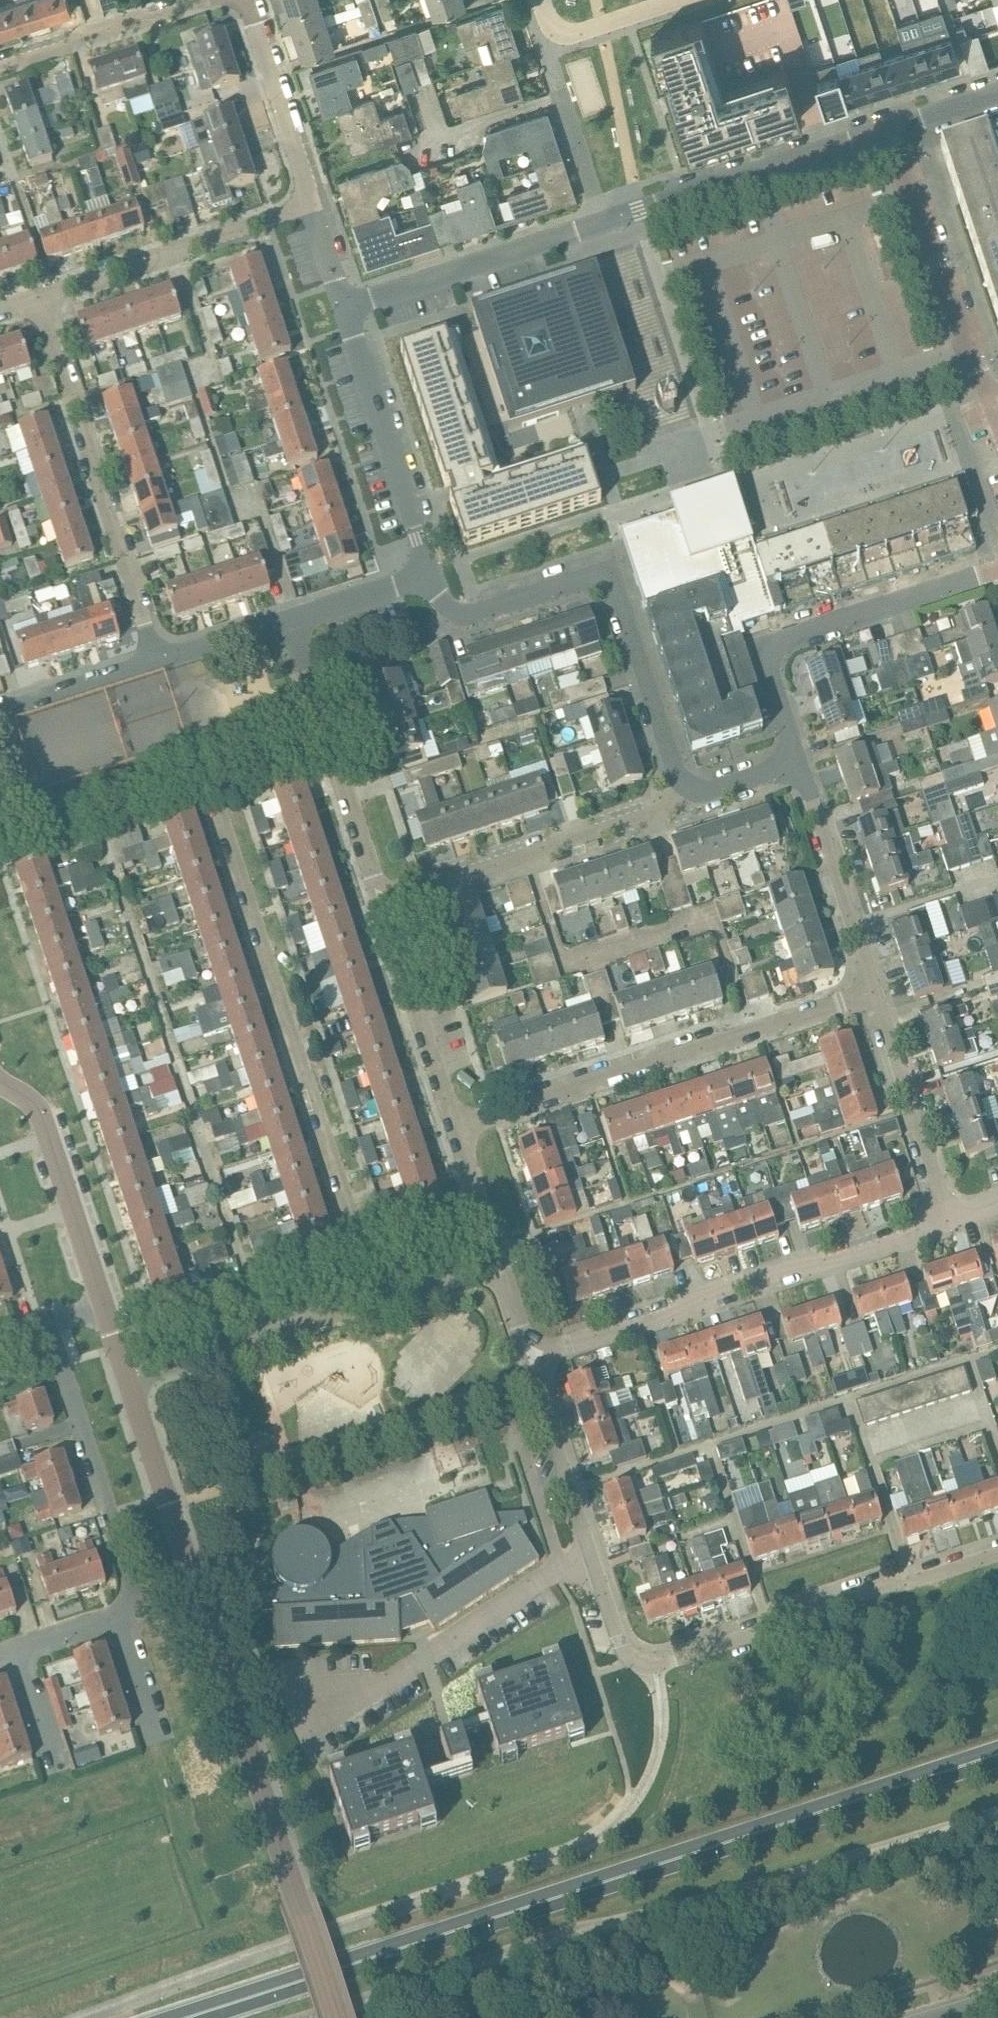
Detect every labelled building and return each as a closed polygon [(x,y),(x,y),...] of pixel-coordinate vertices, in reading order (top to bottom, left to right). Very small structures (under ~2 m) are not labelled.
[(47,18),(41,0),(23,0),(16,2),(24,26),(47,18)] [(47,18),(72,10),(69,0),(41,0),(47,18)] [(320,0),(284,0),(288,11),(320,1),(320,0)] [(374,8),(371,0),(358,0),(362,12),(374,8)] [(465,0),(428,0),(433,15),(466,4),(465,0)] [(328,24),(320,1),(288,11),(295,34),(328,24)] [(24,26),(16,2),(0,7),(0,33),(24,26)] [(380,7),(384,19),(396,15),(392,3),(380,7)] [(509,54),(519,50),(504,7),(459,22),(466,45),(468,45),(469,50),(470,54),(472,57),(474,60),(477,61),(479,62),(481,62),(484,62),(509,53),(509,54)] [(366,24),(378,21),(374,8),(362,12),(366,24)] [(706,31),(702,18),(651,35),(655,46),(657,52),(663,51),(670,74),(664,75),(670,93),(675,91),(681,108),(676,110),(689,151),(700,148),(707,146),(705,140),(728,133),(730,139),(733,138),(733,137),(743,134),(747,133),(745,127),(755,124),(757,129),(774,124),(773,118),(783,115),(785,121),(802,115),(786,66),(773,70),(776,78),(719,96),(698,34),(706,31)] [(335,47),(328,24),(295,34),(303,57),(335,47)] [(947,24),(924,32),(937,72),(960,64),(947,24)] [(965,24),(957,27),(961,38),(968,36),(965,24)] [(411,57),(425,52),(417,28),(403,33),(411,57)] [(924,32),(902,39),(905,50),(915,79),(937,72),(924,32)] [(397,62),(411,57),(403,33),(388,38),(397,62)] [(195,71),(233,58),(225,35),(187,48),(195,71)] [(968,36),(961,38),(963,46),(975,42),(972,35),(968,36)] [(385,40),(377,43),(381,54),(389,52),(385,40)] [(879,47),(857,54),(861,65),(870,94),(892,86),(883,57),(879,47)] [(905,50),(883,57),(892,86),(915,79),(905,50)] [(149,90),(147,82),(137,53),(114,61),(127,101),(128,104),(151,96),(156,112),(168,108),(161,86),(149,90)] [(523,96),(509,54),(509,53),(484,62),(490,81),(457,92),(464,115),(523,96)] [(857,54),(835,61),(839,72),(848,101),(870,94),(861,65),(857,54)] [(338,110),(352,105),(346,86),(364,80),(357,57),(330,65),(311,72),(325,115),(338,110)] [(213,91),(221,88),(240,82),(233,58),(195,71),(200,86),(210,82),(213,91)] [(127,101),(114,61),(90,69),(103,109),(127,101)] [(835,61),(812,69),(825,109),(848,101),(839,72),(835,61)] [(410,65),(401,68),(407,86),(416,83),(410,65)] [(64,103),(76,99),(69,76),(55,80),(60,93),(50,97),(48,93),(38,97),(35,87),(29,89),(29,88),(7,95),(15,120),(37,113),(52,108),(64,104),(64,103)] [(179,104),(178,101),(172,82),(161,86),(168,108),(179,104)] [(380,118),(374,98),(352,105),(338,110),(352,153),(411,133),(404,110),(380,118)] [(64,104),(52,108),(55,117),(67,113),(64,104)] [(160,122),(183,115),(179,104),(168,108),(156,112),(160,122)] [(200,148),(241,134),(233,111),(192,124),(200,148)] [(536,164),(562,155),(547,112),(489,132),(484,147),(488,158),(509,150),(530,143),(536,164)] [(45,137),(45,136),(37,113),(15,120),(23,144),(45,137)] [(183,115),(160,122),(164,133),(186,126),(183,115)] [(72,127),(60,131),(63,141),(75,137),(72,127)] [(98,132),(105,153),(117,149),(110,128),(98,132)] [(986,135),(997,168),(997,167),(997,131),(986,135)] [(207,171),(248,158),(241,134),(200,148),(207,171)] [(942,149),(997,320),(997,171),(997,168),(986,135),(942,149)] [(31,168),(53,160),(45,137),(23,144),(31,168)] [(128,191),(142,187),(131,153),(116,157),(128,191)] [(509,195),(510,198),(517,217),(576,198),(562,155),(536,164),(527,167),(533,187),(509,195)] [(96,203),(108,199),(94,158),(79,162),(82,174),(88,173),(93,190),(92,190),(96,203)] [(248,158),(203,173),(214,208),(231,202),(228,190),(256,181),(255,179),(258,178),(255,171),(253,171),(248,158)] [(414,181),(411,172),(409,166),(401,160),(340,180),(354,223),(380,215),(373,194),(414,181)] [(437,164),(431,166),(433,173),(439,171),(437,164)] [(47,175),(28,181),(32,192),(51,186),(47,175)] [(453,238),(496,224),(481,178),(458,186),(462,196),(443,202),(444,205),(430,210),(431,213),(439,239),(451,235),(453,238)] [(181,202),(174,183),(174,181),(162,185),(169,206),(181,202)] [(150,212),(169,206),(162,185),(143,192),(146,200),(145,201),(153,225),(154,224),(150,212)] [(421,186),(410,190),(415,203),(425,199),(421,186)] [(7,200),(3,189),(0,190),(0,232),(10,228),(6,215),(5,216),(1,203),(7,201),(7,200)] [(67,198),(56,202),(60,215),(72,211),(67,198)] [(427,200),(413,204),(418,217),(431,213),(430,210),(427,200)] [(144,228),(153,225),(145,201),(136,204),(137,206),(113,214),(121,239),(145,231),(144,228)] [(56,203),(45,206),(48,217),(45,218),(51,235),(41,238),(49,263),(73,254),(65,230),(60,215),(56,203)] [(380,215),(354,223),(368,266),(427,246),(420,224),(398,231),(392,211),(380,215)] [(97,247),(121,239),(113,214),(89,222),(97,247)] [(89,222),(65,230),(73,254),(97,247),(89,222)] [(39,266),(33,247),(30,239),(3,248),(12,275),(39,266)] [(12,275),(3,248),(0,249),(0,279),(12,275)] [(269,283),(268,283),(261,259),(230,269),(238,293),(269,283)] [(585,276),(584,274),(471,311),(472,313),(474,312),(512,429),(510,429),(511,431),(623,394),(617,377),(630,373),(618,336),(628,333),(623,320),(614,323),(602,287),(601,288),(602,291),(590,295),(584,276),(585,276)] [(198,299),(199,299),(209,296),(203,278),(192,282),(198,299)] [(245,315),(276,305),(269,283),(238,293),(245,315)] [(182,319),(181,317),(172,289),(149,296),(159,327),(182,319)] [(135,335),(159,327),(149,296),(125,304),(135,335)] [(112,342),(135,335),(125,304),(102,312),(112,342)] [(283,328),(276,306),(276,305),(245,315),(253,338),(283,328)] [(208,328),(218,325),(212,307),(202,311),(208,328)] [(88,350),(112,342),(102,312),(78,320),(88,350)] [(214,346),(215,346),(224,343),(218,325),(208,328),(214,346)] [(291,353),(284,330),(283,328),(253,338),(261,363),(291,353)] [(447,336),(402,351),(446,487),(451,486),(456,500),(451,501),(466,547),(602,502),(587,457),(486,491),(483,484),(494,480),(447,336)] [(0,346),(0,352),(8,377),(32,369),(22,339),(0,346)] [(189,360),(185,350),(169,356),(172,366),(182,363),(189,360)] [(153,372),(156,371),(172,366),(169,356),(150,362),(153,372)] [(219,363),(225,380),(235,377),(229,359),(219,363)] [(148,374),(148,373),(145,363),(127,369),(130,380),(148,374)] [(156,371),(157,376),(162,390),(188,382),(182,363),(172,366),(156,371)] [(248,405),(295,389),(287,366),(259,375),(263,388),(244,394),(248,405)] [(101,389),(119,383),(115,373),(98,379),(101,389)] [(157,376),(137,382),(142,396),(152,392),(158,409),(158,410),(168,407),(165,399),(162,390),(157,376)] [(165,399),(190,390),(188,382),(162,390),(165,399)] [(665,386),(658,388),(657,388),(656,390),(656,393),(655,397),(656,401),(657,405),(659,409),(660,409),(660,408),(663,407),(665,414),(674,411),(672,403),(675,402),(675,404),(676,404),(675,399),(675,397),(674,394),(671,390),(667,386),(665,385),(665,386)] [(274,422),(303,413),(295,389),(248,405),(252,417),(270,410),(274,422)] [(168,407),(193,399),(190,390),(165,399),(168,407)] [(112,424),(140,414),(132,391),(104,401),(112,424)] [(208,418),(209,418),(218,415),(210,391),(200,394),(208,418)] [(43,404),(43,403),(40,394),(22,399),(25,409),(43,404)] [(0,406),(0,418),(14,413),(10,403),(0,406)] [(190,423),(200,420),(195,403),(185,406),(190,423)] [(162,419),(158,410),(158,409),(140,414),(112,424),(119,447),(148,437),(144,425),(162,419)] [(282,445),(310,436),(303,413),(274,422),(282,445)] [(48,419),(20,428),(28,451),(56,442),(48,419)] [(196,442),(205,439),(206,438),(200,420),(190,423),(196,442)] [(215,441),(225,438),(220,420),(210,423),(215,441)] [(289,469),(299,466),(318,459),(310,436),(282,445),(263,451),(267,463),(285,456),(289,469)] [(127,470),(155,460),(148,437),(119,447),(127,470)] [(221,459),(231,455),(225,438),(215,441),(221,459)] [(56,442),(28,451),(35,475),(63,466),(56,442)] [(205,470),(215,466),(210,451),(200,454),(205,470)] [(163,483),(155,461),(155,460),(127,470),(135,493),(163,483)] [(231,489),(241,486),(232,460),(222,463),(231,489)] [(64,466),(35,475),(43,498),(71,489),(64,466)] [(212,490),(221,487),(222,486),(215,466),(205,470),(212,490)] [(306,501),(337,491),(329,467),(298,477),(306,501)] [(265,502),(266,502),(275,499),(269,481),(259,484),(265,502)] [(171,508),(163,484),(163,483),(135,493),(143,517),(171,508)] [(71,489),(43,498),(51,522),(79,512),(71,489)] [(203,511),(227,503),(223,491),(199,499),(203,511)] [(314,524),(344,514),(337,491),(306,501),(314,524)] [(922,569),(976,551),(957,491),(902,509),(922,569)] [(209,530),(207,523),(203,511),(199,499),(199,498),(189,502),(171,508),(143,517),(153,549),(181,539),(175,520),(193,514),(199,534),(209,530)] [(680,513),(621,532),(693,755),(764,734),(756,709),(764,706),(739,628),(775,617),(755,556),(756,556),(753,547),(753,545),(752,543),(753,542),(746,523),(744,523),(745,527),(710,539),(698,502),(678,508),(680,513)] [(207,523),(231,515),(227,503),(203,511),(207,523)] [(894,578),(922,569),(902,509),(875,517),(894,578)] [(20,512),(10,516),(15,532),(25,529),(20,512)] [(79,512),(51,522),(59,545),(87,536),(79,512)] [(322,547),(352,537),(344,514),(314,524),(322,547)] [(235,527),(234,524),(231,515),(207,523),(209,530),(210,535),(225,530),(235,527)] [(276,537),(286,533),(280,515),(270,518),(276,537)] [(839,596),(894,578),(875,517),(821,535),(831,565),(830,566),(839,596)] [(13,546),(5,520),(0,522),(0,550),(13,546)] [(246,535),(242,524),(235,527),(225,530),(229,540),(246,535)] [(28,537),(25,530),(25,529),(15,532),(21,551),(31,547),(28,537)] [(211,546),(229,540),(225,530),(210,535),(207,536),(211,546)] [(282,554),(283,553),(292,550),(286,533),(276,537),(282,554)] [(271,590),(266,574),(275,571),(262,534),(250,538),(258,561),(238,567),(248,598),(271,590)] [(787,534),(753,545),(753,547),(756,556),(755,556),(775,617),(814,604),(805,574),(803,575),(793,544),(790,545),(787,534)] [(814,604),(839,596),(830,566),(831,565),(821,535),(793,544),(803,575),(805,574),(814,604)] [(87,536),(59,545),(66,569),(94,559),(87,536)] [(292,583),(302,580),(297,566),(325,557),(329,571),(360,561),(352,537),(322,547),(284,560),(292,583)] [(187,554),(205,548),(202,538),(184,544),(187,554)] [(179,545),(155,553),(158,564),(182,556),(179,545)] [(31,580),(41,576),(35,559),(25,562),(31,580)] [(224,605),(248,598),(238,567),(214,575),(224,605)] [(82,602),(97,647),(121,639),(111,609),(97,613),(89,589),(103,585),(99,574),(75,583),(81,602),(82,602)] [(201,613),(224,605),(214,575),(191,583),(201,613)] [(114,581),(103,585),(106,594),(117,590),(114,583),(114,581)] [(177,621),(201,613),(191,583),(167,590),(177,621)] [(54,600),(55,600),(52,590),(35,596),(39,606),(54,601),(54,600)] [(6,605),(9,615),(33,607),(29,597),(6,605)] [(6,605),(4,599),(0,600),(0,619),(1,622),(10,618),(9,615),(6,605)] [(76,620),(63,624),(73,654),(97,647),(82,602),(81,602),(71,605),(76,620)] [(955,645),(995,632),(987,609),(951,620),(955,632),(924,642),(920,631),(908,635),(916,658),(927,654),(956,645),(955,645)] [(589,614),(565,622),(578,663),(603,655),(589,614)] [(63,624),(50,628),(46,616),(36,619),(40,632),(50,662),(73,654),(63,624)] [(551,661),(575,654),(565,622),(541,630),(551,661)] [(527,669),(551,661),(541,630),(517,638),(527,669)] [(27,670),(50,662),(40,632),(17,639),(27,670)] [(997,658),(997,641),(995,632),(955,645),(956,645),(963,668),(959,669),(959,670),(997,658)] [(934,677),(927,654),(916,658),(908,635),(897,638),(905,662),(912,684),(934,677)] [(503,677),(527,669),(517,638),(493,646),(503,677)] [(905,662),(897,638),(886,642),(893,665),(905,662)] [(886,642),(874,646),(882,669),(891,666),(893,665),(886,642)] [(466,689),(503,677),(493,646),(468,654),(470,660),(458,664),(466,689)] [(815,691),(850,679),(840,648),(825,653),(827,661),(807,668),(815,691)] [(2,678),(11,675),(6,657),(0,659),(0,678),(2,678)] [(991,685),(997,682),(997,658),(959,670),(964,683),(967,693),(991,685)] [(898,688),(912,684),(905,662),(893,665),(891,666),(893,671),(898,688)] [(455,671),(444,675),(448,687),(459,683),(455,671)] [(893,671),(877,677),(882,693),(898,688),(893,671)] [(416,684),(404,688),(401,676),(370,686),(378,711),(409,701),(420,697),(416,684)] [(822,715),(850,706),(858,703),(850,679),(815,691),(822,715)] [(583,700),(607,692),(603,680),(579,687),(583,700)] [(453,707),(466,703),(459,683),(448,687),(447,687),(453,707)] [(566,705),(583,700),(579,687),(562,692),(566,705)] [(554,708),(566,705),(562,692),(550,696),(554,708)] [(596,742),(627,731),(619,707),(613,709),(609,697),(584,705),(596,742)] [(923,718),(945,711),(941,699),(919,706),(923,718)] [(537,700),(514,707),(517,720),(541,712),(537,700)] [(385,735),(416,725),(409,701),(378,711),(385,735)] [(997,731),(997,705),(990,708),(997,731)] [(830,738),(849,731),(857,728),(850,706),(822,715),(830,738)] [(901,725),(923,718),(919,706),(897,713),(901,725)] [(513,708),(489,715),(490,716),(493,727),(493,728),(495,727),(517,720),(513,708)] [(572,708),(563,711),(568,725),(576,722),(572,708)] [(923,718),(927,729),(949,722),(945,711),(923,718)] [(905,736),(927,729),(923,718),(901,725),(905,736)] [(403,769),(428,761),(416,725),(385,735),(393,759),(399,757),(403,769)] [(604,765),(635,755),(627,731),(596,742),(604,765)] [(997,731),(980,737),(987,759),(964,767),(941,774),(945,785),(980,774),(997,768),(997,731)] [(469,748),(467,739),(446,746),(448,754),(469,748)] [(864,749),(836,758),(844,781),(872,772),(875,771),(875,770),(882,767),(875,745),(864,749)] [(487,747),(475,751),(479,763),(491,759),(487,747)] [(635,755),(604,765),(612,790),(643,780),(635,755)] [(446,760),(450,773),(462,769),(458,756),(446,760)] [(555,775),(568,771),(563,758),(551,762),(555,775)] [(434,778),(450,773),(446,760),(429,766),(434,778)] [(431,779),(434,778),(429,766),(405,774),(409,787),(418,783),(431,779)] [(555,775),(563,799),(576,795),(568,771),(555,775)] [(852,805),(871,799),(879,796),(872,772),(844,781),(852,805)] [(923,793),(945,785),(941,774),(919,781),(888,792),(892,803),(895,802),(904,799),(923,793)] [(949,797),(971,790),(984,785),(980,774),(945,785),(949,797)] [(312,805),(312,804),(303,776),(273,786),(282,815),(312,805)] [(546,805),(558,801),(550,776),(514,788),(524,819),(548,811),(546,805)] [(500,827),(524,819),(514,788),(510,777),(486,784),(490,796),(500,827)] [(431,779),(418,783),(429,816),(442,812),(431,779)] [(956,819),(949,797),(945,785),(923,793),(926,805),(939,800),(946,822),(956,819)] [(476,835),(500,827),(490,796),(466,804),(476,835)] [(892,803),(863,813),(866,823),(858,825),(866,848),(905,835),(895,802),(892,803)] [(452,842),(476,835),(466,804),(442,812),(452,842)] [(321,832),(312,805),(282,815),(291,842),(321,832)] [(255,824),(267,820),(262,807),(251,810),(255,824)] [(164,822),(169,837),(174,850),(204,840),(194,812),(164,822)] [(427,850),(452,842),(442,812),(429,816),(417,820),(427,850)] [(755,853),(761,852),(780,845),(779,842),(790,838),(781,814),(771,817),(769,812),(744,820),(755,853)] [(975,838),(977,838),(969,815),(956,819),(963,842),(971,865),(983,862),(975,838)] [(946,822),(941,824),(948,847),(952,846),(963,842),(956,819),(946,822)] [(267,820),(255,824),(259,836),(271,833),(267,820)] [(731,861),(755,853),(744,820),(720,827),(731,861)] [(708,868),(731,861),(720,827),(697,835),(708,868)] [(330,860),(330,859),(321,832),(291,842),(300,870),(330,860)] [(917,832),(866,848),(873,871),(917,857),(914,847),(921,845),(917,832)] [(994,858),(988,839),(986,834),(977,838),(975,838),(983,862),(994,858)] [(683,876),(708,868),(697,835),(672,843),(676,856),(665,860),(674,885),(684,882),(683,876)] [(182,877),(212,867),(204,840),(174,850),(182,877)] [(158,854),(154,842),(143,846),(147,858),(158,854)] [(960,869),(971,865),(963,842),(952,846),(960,869)] [(949,873),(960,869),(952,846),(948,847),(941,849),(949,873)] [(674,885),(665,860),(655,863),(651,850),(626,858),(637,891),(661,884),(663,889),(674,885)] [(917,857),(873,871),(881,895),(909,886),(904,872),(905,871),(910,873),(934,865),(930,853),(917,857)] [(151,871),(162,868),(158,854),(147,858),(151,871)] [(626,858),(602,866),(613,899),(637,891),(626,858)] [(96,876),(92,863),(52,876),(47,860),(17,870),(26,899),(57,888),(84,880),(96,876)] [(339,887),(330,860),(300,870),(309,897),(339,887)] [(273,879),(285,875),(281,862),(269,865),(273,879)] [(602,866),(578,874),(589,907),(613,899),(602,866)] [(222,896),(222,895),(212,867),(182,877),(192,906),(222,896)] [(555,887),(545,891),(553,915),(563,912),(564,915),(589,907),(578,874),(553,882),(555,887)] [(273,879),(277,891),(289,887),(285,875),(273,879)] [(754,889),(766,885),(762,875),(751,878),(754,889)] [(811,903),(810,903),(803,878),(769,889),(777,914),(811,903)] [(536,904),(528,879),(517,883),(525,908),(536,904)] [(84,880),(72,884),(75,897),(87,893),(84,880)] [(681,908),(692,905),(684,882),(674,885),(681,908)] [(517,883),(506,887),(514,912),(525,908),(517,883)] [(671,912),(681,908),(674,885),(663,889),(671,912)] [(318,925),(348,915),(339,887),(309,897),(318,925)] [(57,888),(26,899),(35,926),(65,916),(57,888)] [(747,916),(739,894),(739,893),(730,896),(717,901),(714,902),(722,924),(747,916)] [(231,923),(222,896),(192,906),(200,933),(231,923)] [(145,921),(165,914),(176,911),(172,897),(141,907),(145,921)] [(476,897),(442,907),(450,932),(484,921),(476,897)] [(994,898),(983,901),(997,947),(997,909),(994,898)] [(997,948),(997,947),(983,901),(972,905),(980,929),(979,929),(986,952),(997,948)] [(785,938),(818,927),(811,903),(777,914),(785,938)] [(968,933),(979,929),(980,929),(972,905),(961,909),(968,933)] [(629,930),(629,929),(622,907),(616,909),(623,932),(629,930)] [(617,933),(623,932),(616,909),(610,911),(617,933)] [(176,911),(165,914),(169,927),(180,923),(176,911)] [(936,943),(931,930),(925,911),(909,916),(912,925),(893,931),(901,955),(936,943)] [(89,939),(102,935),(101,933),(119,927),(116,915),(85,925),(89,939)] [(357,942),(348,915),(318,925),(327,952),(357,942)] [(74,944),(65,916),(35,926),(44,954),(74,944)] [(291,933),(303,930),(298,917),(287,920),(291,933)] [(484,921),(450,932),(458,956),(492,945),(484,921)] [(209,960),(240,950),(231,923),(200,933),(209,960)] [(818,927),(785,938),(792,962),(826,951),(818,927)] [(523,948),(548,940),(544,928),(519,936),(523,948)] [(291,933),(295,946),(307,943),(303,930),(291,933)] [(89,939),(93,952),(106,948),(102,935),(89,939)] [(736,954),(748,950),(747,949),(743,950),(739,940),(728,943),(732,955),(736,953),(736,954)] [(366,971),(366,970),(357,942),(327,952),(336,981),(366,971)] [(943,966),(936,943),(901,955),(908,978),(943,966)] [(83,971),(74,944),(44,954),(53,981),(83,971)] [(492,945),(458,956),(466,980),(499,969),(492,945)] [(997,985),(997,948),(986,952),(993,975),(984,978),(987,988),(997,985)] [(666,972),(659,950),(659,949),(653,951),(660,974),(666,972)] [(249,978),(240,950),(209,960),(218,988),(249,978)] [(748,950),(736,954),(741,967),(752,963),(748,950)] [(653,951),(648,953),(655,975),(660,974),(653,951)] [(826,951),(792,962),(800,986),(834,975),(826,951)] [(163,975),(194,965),(190,952),(159,962),(163,975)] [(532,975),(557,967),(552,952),(527,960),(532,975)] [(625,960),(631,975),(648,969),(642,953),(625,960)] [(167,988),(168,988),(198,979),(194,965),(163,975),(167,988)] [(915,1001),(953,989),(945,966),(943,966),(908,978),(915,1001)] [(536,989),(561,981),(557,967),(532,975),(536,989)] [(466,980),(474,1005),(508,994),(499,969),(466,980)] [(732,994),(726,975),(724,969),(713,973),(712,969),(687,977),(698,1011),(723,1003),(721,997),(732,994)] [(53,981),(62,1008),(92,999),(83,971),(53,981)] [(375,998),(366,971),(336,981),(345,1008),(375,998)] [(309,989),(321,985),(317,972),(305,976),(309,989)] [(602,998),(613,994),(605,972),(595,975),(602,998)] [(770,996),(763,977),(761,972),(740,979),(748,1004),(770,996)] [(592,1001),(602,998),(595,975),(584,978),(592,1001)] [(115,977),(103,980),(108,994),(119,990),(115,977)] [(674,1019),(698,1011),(687,977),(663,985),(674,1019)] [(258,1006),(249,978),(218,988),(228,1016),(258,1006)] [(309,989),(314,1002),(325,998),(321,985),(309,989)] [(674,1019),(663,985),(640,993),(651,1027),(674,1019)] [(997,997),(997,985),(987,988),(991,1000),(997,997)] [(119,990),(108,994),(112,1007),(123,1003),(119,990)] [(626,1035),(651,1027),(640,993),(615,1001),(613,994),(602,998),(611,1023),(621,1020),(626,1035)] [(526,1005),(522,994),(511,998),(515,1009),(526,1005)] [(384,1025),(375,998),(345,1008),(349,1020),(322,1029),(327,1044),(339,1040),(354,1035),(384,1025)] [(594,1008),(570,1016),(581,1050),(605,1042),(600,1027),(611,1023),(602,998),(592,1001),(594,1008)] [(92,999),(62,1009),(71,1036),(101,1026),(92,999)] [(267,1033),(258,1006),(228,1016),(236,1043),(267,1033)] [(200,1025),(212,1021),(208,1007),(196,1011),(200,1025)] [(957,1035),(953,1022),(968,1017),(965,1007),(922,1021),(930,1045),(957,1035)] [(570,1016),(545,1024),(556,1057),(581,1050),(570,1016)] [(200,1025),(204,1037),(216,1033),(212,1021),(200,1025)] [(545,1024),(521,1031),(532,1065),(556,1057),(545,1024)] [(363,1063),(393,1053),(384,1025),(354,1035),(363,1063)] [(133,1032),(106,1041),(101,1026),(71,1036),(80,1064),(137,1046),(133,1032)] [(498,1043),(487,1046),(495,1071),(506,1067),(508,1073),(532,1065),(521,1031),(497,1039),(498,1043)] [(975,1040),(972,1031),(957,1035),(930,1045),(937,1068),(978,1055),(974,1041),(975,1040)] [(276,1061),(267,1033),(236,1043),(245,1071),(276,1061)] [(794,1078),(827,1067),(858,1057),(851,1036),(820,1046),(823,1055),(791,1065),(788,1056),(773,1061),(780,1082),(794,1078)] [(331,1057),(343,1053),(339,1040),(327,1044),(331,1057)] [(119,1082),(114,1067),(141,1058),(137,1046),(80,1064),(89,1091),(119,1082)] [(372,1090),(402,1080),(393,1053),(363,1063),(372,1090)] [(820,1092),(865,1077),(858,1057),(827,1067),(831,1079),(817,1083),(820,1092)] [(254,1098),(284,1088),(276,1061),(245,1071),(254,1098)] [(226,1062),(214,1066),(218,1080),(230,1076),(226,1062)] [(777,1125),(786,1123),(766,1063),(746,1070),(760,1112),(772,1108),(777,1125)] [(743,1132),(764,1125),(760,1112),(746,1070),(725,1077),(743,1132)] [(198,1073),(188,1076),(192,1088),(202,1085),(198,1073)] [(206,1098),(234,1089),(230,1076),(218,1080),(202,1085),(192,1088),(196,1100),(206,1096),(206,1098)] [(743,1132),(725,1077),(705,1083),(724,1142),(727,1152),(747,1145),(743,1132)] [(809,1118),(812,1117),(871,1098),(865,1077),(820,1092),(803,1097),(809,1118)] [(794,1078),(780,1082),(784,1094),(798,1090),(794,1078)] [(156,1085),(151,1087),(155,1100),(176,1094),(178,1093),(174,1079),(173,1080),(156,1085)] [(952,1112),(979,1103),(972,1079),(944,1088),(952,1112)] [(411,1108),(402,1080),(372,1090),(381,1118),(411,1108)] [(98,1119),(128,1109),(119,1082),(89,1091),(98,1119)] [(352,1082),(341,1086),(345,1099),(357,1095),(352,1082)] [(715,1145),(724,1142),(705,1083),(685,1090),(697,1128),(708,1125),(715,1145)] [(143,1104),(155,1100),(151,1087),(139,1091),(143,1104)] [(293,1116),(285,1088),(284,1088),(254,1098),(259,1112),(212,1128),(216,1141),(293,1116)] [(696,1152),(704,1150),(697,1128),(685,1090),(664,1097),(677,1135),(689,1131),(696,1152)] [(345,1099),(349,1112),(361,1108),(357,1095),(345,1099)] [(679,1142),(677,1135),(664,1097),(644,1103),(654,1134),(665,1131),(670,1144),(675,1159),(684,1156),(679,1142)] [(822,1136),(878,1118),(871,1098),(812,1117),(815,1128),(819,1127),(822,1136)] [(155,1100),(143,1104),(147,1117),(160,1113),(155,1100)] [(658,1148),(654,1134),(644,1103),(623,1110),(638,1155),(658,1148)] [(959,1134),(986,1125),(979,1103),(952,1112),(959,1134)] [(420,1135),(411,1108),(381,1118),(390,1145),(420,1135)] [(107,1147),(137,1137),(128,1109),(98,1119),(107,1147)] [(642,1165),(638,1155),(623,1110),(603,1117),(613,1148),(624,1144),(629,1158),(633,1169),(642,1165)] [(574,1137),(579,1135),(571,1111),(545,1119),(550,1134),(519,1144),(526,1165),(578,1148),(574,1137)] [(592,1114),(579,1118),(582,1128),(587,1130),(596,1127),(592,1114)] [(293,1116),(215,1142),(221,1158),(242,1151),(241,1147),(267,1138),(272,1153),(302,1143),(293,1116)] [(997,1156),(997,1130),(995,1122),(986,1125),(959,1134),(967,1158),(985,1152),(987,1160),(997,1156)] [(877,1140),(883,1138),(879,1126),(859,1133),(869,1160),(883,1205),(904,1198),(889,1153),(882,1156),(877,1140)] [(161,1159),(173,1155),(193,1149),(188,1135),(156,1146),(161,1159)] [(429,1163),(420,1136),(420,1135),(390,1145),(399,1173),(429,1163)] [(146,1164),(137,1137),(107,1147),(116,1174),(146,1164)] [(363,1154),(375,1150),(370,1137),(359,1141),(363,1154)] [(311,1171),(302,1143),(272,1153),(281,1181),(311,1171)] [(532,1186),(577,1171),(573,1159),(581,1157),(578,1148),(526,1165),(532,1186)] [(363,1154),(368,1167),(379,1163),(375,1150),(363,1154)] [(173,1155),(161,1159),(165,1172),(177,1168),(173,1155)] [(883,1205),(869,1160),(857,1164),(854,1156),(845,1159),(853,1181),(863,1211),(883,1205)] [(837,1161),(825,1166),(827,1173),(842,1218),(863,1211),(853,1181),(844,1183),(837,1161)] [(438,1191),(429,1163),(399,1173),(408,1200),(438,1191)] [(155,1194),(146,1164),(116,1174),(125,1203),(155,1194)] [(539,1206),(583,1192),(579,1180),(597,1174),(594,1166),(577,1171),(532,1186),(539,1206)] [(320,1199),(312,1171),(311,1171),(281,1181),(266,1186),(270,1199),(285,1194),(290,1208),(320,1199)] [(262,1173),(249,1177),(254,1190),(266,1186),(262,1173)] [(822,1225),(842,1218),(827,1173),(807,1180),(812,1196),(822,1225)] [(614,1204),(622,1201),(616,1180),(607,1183),(614,1204)] [(796,1184),(775,1190),(785,1220),(796,1216),(801,1232),(822,1225),(812,1196),(801,1199),(796,1184)] [(191,1210),(213,1202),(208,1185),(185,1193),(187,1197),(175,1201),(179,1214),(191,1210)] [(258,1203),(270,1199),(266,1186),(254,1190),(258,1203)] [(774,1224),(785,1220),(775,1190),(743,1200),(748,1215),(758,1246),(779,1239),(774,1224)] [(447,1219),(438,1191),(408,1200),(417,1229),(447,1219)] [(590,1211),(587,1201),(584,1191),(583,1192),(539,1206),(546,1226),(577,1216),(576,1216),(590,1211)] [(381,1209),(393,1205),(388,1192),(377,1196),(381,1209)] [(134,1229),(164,1219),(155,1194),(125,1203),(134,1229)] [(712,1213),(712,1211),(707,1197),(698,1200),(702,1214),(704,1218),(717,1259),(738,1252),(724,1209),(712,1213)] [(329,1226),(321,1199),(320,1199),(290,1208),(295,1223),(249,1238),(253,1251),(273,1245),(284,1241),(299,1236),(329,1226)] [(758,1246),(748,1215),(737,1218),(732,1204),(723,1207),(724,1209),(738,1252),(758,1246)] [(381,1209),(385,1222),(397,1218),(393,1205),(381,1209)] [(195,1223),(191,1210),(179,1214),(183,1227),(195,1223)] [(675,1238),(656,1245),(647,1217),(633,1221),(643,1249),(653,1280),(674,1273),(672,1265),(683,1262),(675,1238)] [(612,1259),(607,1245),(599,1218),(590,1220),(598,1248),(597,1248),(612,1293),(632,1286),(622,1255),(612,1259)] [(704,1218),(693,1222),(691,1218),(683,1221),(687,1234),(686,1235),(679,1237),(675,1238),(683,1262),(694,1258),(696,1266),(717,1259),(704,1218)] [(173,1247),(168,1232),(164,1219),(134,1229),(143,1257),(173,1247)] [(683,1221),(675,1223),(679,1237),(686,1235),(687,1234),(683,1221)] [(339,1254),(329,1226),(299,1236),(308,1264),(339,1254)] [(612,1293),(597,1248),(586,1252),(582,1238),(572,1241),(577,1255),(591,1300),(612,1293)] [(653,1280),(643,1249),(631,1252),(627,1239),(618,1242),(622,1255),(632,1286),(653,1280)] [(288,1254),(284,1241),(273,1245),(277,1258),(288,1254)] [(197,1270),(209,1266),(230,1259),(225,1246),(193,1257),(197,1270)] [(182,1275),(173,1247),(143,1257),(152,1284),(182,1275)] [(572,1306),(591,1300),(577,1255),(566,1258),(548,1264),(557,1292),(566,1289),(572,1306)] [(983,1280),(981,1275),(975,1256),(949,1264),(965,1313),(973,1311),(975,1306),(968,1285),(983,1280)] [(969,1326),(965,1313),(949,1264),(923,1273),(927,1284),(918,1287),(921,1297),(930,1294),(931,1297),(935,1296),(945,1293),(958,1330),(969,1326)] [(213,1279),(209,1266),(197,1270),(182,1275),(152,1284),(161,1312),(191,1303),(186,1288),(213,1279)] [(14,1299),(5,1272),(0,1274),(0,1303),(14,1299)] [(921,1297),(918,1287),(908,1290),(904,1279),(878,1287),(895,1337),(907,1333),(899,1308),(911,1304),(913,1310),(924,1307),(921,1297)] [(882,1341),(895,1337),(878,1287),(852,1296),(860,1320),(874,1316),(882,1341)] [(930,1294),(921,1297),(924,1307),(926,1315),(939,1311),(935,1296),(931,1297),(930,1294)] [(841,1327),(840,1321),(833,1302),(808,1311),(824,1360),(836,1356),(828,1331),(841,1327)] [(973,1311),(965,1313),(969,1326),(972,1337),(986,1332),(978,1305),(975,1306),(973,1311)] [(0,1311),(0,1322),(9,1319),(6,1309),(0,1311)] [(826,1367),(824,1360),(808,1311),(782,1319),(790,1343),(803,1339),(808,1353),(808,1354),(813,1371),(826,1367)] [(772,1353),(767,1338),(761,1319),(734,1328),(757,1400),(770,1396),(757,1357),(772,1353)] [(852,1328),(862,1357),(874,1353),(864,1324),(852,1328)] [(746,1404),(757,1400),(734,1328),(709,1336),(717,1361),(731,1357),(746,1404)] [(852,1328),(841,1332),(851,1361),(862,1357),(852,1328)] [(990,1333),(993,1344),(997,1343),(997,1331),(990,1333)] [(704,1365),(717,1361),(709,1336),(684,1344),(703,1403),(715,1400),(704,1365)] [(691,1407),(703,1403),(684,1344),(658,1353),(666,1378),(680,1373),(691,1407)] [(807,1380),(799,1356),(784,1361),(792,1385),(807,1380)] [(997,1380),(990,1359),(975,1364),(982,1385),(997,1380)] [(960,1396),(973,1392),(964,1367),(952,1371),(960,1396)] [(948,1400),(960,1396),(952,1371),(940,1375),(948,1400)] [(577,1408),(616,1395),(626,1392),(622,1380),(598,1387),(594,1374),(568,1382),(577,1408)] [(855,1374),(832,1381),(837,1396),(860,1389),(855,1374)] [(936,1404),(948,1400),(940,1375),(928,1379),(936,1404)] [(924,1408),(936,1404),(928,1379),(916,1383),(924,1408)] [(654,1405),(665,1401),(660,1386),(658,1380),(647,1384),(654,1405)] [(679,1403),(672,1382),(660,1386),(665,1401),(667,1407),(679,1403)] [(912,1412),(924,1408),(916,1383),(904,1387),(912,1412)] [(900,1416),(912,1412),(904,1387),(892,1391),(900,1416)] [(888,1420),(900,1416),(892,1391),(880,1395),(888,1420)] [(27,1432),(35,1429),(54,1423),(45,1394),(18,1403),(18,1404),(6,1408),(10,1418),(21,1414),(27,1432)] [(620,1408),(616,1395),(577,1408),(585,1434),(624,1422),(624,1421),(641,1415),(636,1403),(620,1408)] [(876,1423),(888,1420),(880,1395),(868,1399),(876,1423)] [(864,1427),(876,1423),(868,1399),(856,1403),(864,1427)] [(827,1441),(853,1432),(849,1420),(842,1422),(838,1408),(819,1414),(827,1441)] [(495,1422),(505,1418),(502,1409),(492,1412),(495,1422)] [(732,1412),(725,1415),(729,1427),(736,1424),(732,1412)] [(814,1444),(827,1441),(819,1414),(806,1419),(814,1444)] [(641,1441),(632,1444),(624,1422),(585,1434),(594,1459),(610,1454),(615,1469),(647,1459),(641,1441)] [(794,1425),(769,1434),(772,1443),(774,1447),(782,1445),(785,1444),(797,1439),(798,1439),(798,1438),(794,1425)] [(799,1438),(806,1458),(818,1454),(814,1444),(811,1434),(799,1438)] [(747,1454),(743,1442),(742,1439),(717,1448),(722,1462),(747,1454)] [(785,1444),(782,1445),(787,1461),(803,1456),(797,1439),(785,1444)] [(17,1454),(13,1441),(0,1445),(0,1459),(17,1454)] [(920,1453),(924,1472),(934,1470),(930,1450),(920,1453)] [(45,1492),(73,1482),(64,1454),(36,1463),(36,1465),(23,1470),(23,1471),(22,1471),(26,1482),(41,1478),(45,1492)] [(23,1470),(18,1455),(0,1461),(0,1478),(22,1471),(23,1471),(23,1470)] [(710,1485),(715,1484),(716,1483),(708,1462),(696,1466),(693,1456),(651,1470),(655,1481),(697,1467),(702,1482),(708,1480),(710,1485)] [(957,1526),(949,1500),(935,1504),(919,1456),(907,1460),(931,1534),(957,1526)] [(905,1543),(931,1534),(907,1460),(895,1464),(910,1513),(896,1517),(905,1543)] [(985,1488),(978,1465),(966,1469),(982,1517),(997,1512),(997,1484),(985,1488)] [(957,1526),(982,1517),(966,1469),(954,1472),(956,1480),(943,1484),(949,1500),(957,1526)] [(856,1530),(882,1522),(866,1473),(854,1477),(862,1500),(848,1505),(856,1530)] [(856,1530),(848,1505),(840,1479),(815,1487),(832,1538),(856,1530)] [(53,1520),(63,1517),(82,1510),(73,1482),(45,1492),(50,1506),(36,1511),(40,1523),(53,1519),(53,1520)] [(797,1521),(784,1525),(770,1482),(757,1487),(780,1555),(806,1547),(797,1521)] [(658,1488),(634,1496),(630,1483),(604,1491),(613,1517),(662,1501),(658,1488)] [(754,1563),(780,1555),(757,1487),(745,1490),(760,1533),(746,1538),(754,1563)] [(806,1547),(832,1538),(815,1487),(814,1487),(815,1488),(789,1497),(797,1521),(806,1547)] [(284,1586),(259,1602),(263,1613),(273,1612),(275,1649),(401,1642),(401,1633),(429,1623),(435,1631),(540,1561),(520,1530),(528,1524),(524,1514),(495,1516),(486,1491),(426,1512),(428,1520),(415,1520),(406,1521),(385,1525),(372,1530),(358,1537),(342,1548),(331,1555),(328,1548),(325,1544),(321,1540),(313,1536),(307,1534),(299,1534),(293,1536),(286,1539),(281,1543),(277,1548),(274,1558),(273,1565),(274,1568),(276,1575),(279,1581),(284,1586)] [(295,1491),(277,1496),(282,1515),(282,1516),(300,1511),(295,1491)] [(685,1495),(665,1502),(668,1512),(689,1505),(685,1495)] [(647,1535),(642,1521),(651,1518),(653,1518),(656,1517),(664,1514),(666,1513),(662,1501),(613,1517),(621,1543),(647,1535)] [(653,1518),(651,1518),(654,1526),(673,1520),(671,1512),(666,1513),(664,1514),(656,1517),(653,1518)] [(70,1529),(59,1532),(63,1544),(69,1542),(72,1535),(70,1529)] [(722,1548),(728,1547),(723,1531),(704,1537),(725,1601),(751,1593),(743,1567),(729,1572),(722,1548)] [(700,1609),(725,1601),(704,1537),(689,1542),(695,1561),(698,1560),(705,1580),(692,1584),(700,1609)] [(83,1559),(69,1564),(78,1593),(106,1584),(97,1555),(95,1556),(91,1542),(78,1546),(83,1559)] [(674,1618),(655,1559),(649,1543),(629,1550),(633,1563),(642,1561),(654,1596),(640,1601),(648,1626),(674,1618)] [(692,1584),(678,1588),(667,1555),(655,1559),(674,1618),(700,1609),(692,1584)] [(50,1556),(39,1560),(43,1573),(41,1573),(50,1602),(78,1593),(69,1564),(55,1568),(50,1556)] [(11,1594),(8,1585),(6,1586),(2,1572),(0,1573),(0,1618),(17,1613),(11,1594)] [(115,1673),(114,1673),(106,1647),(74,1657),(83,1684),(115,1673)] [(562,1663),(478,1690),(488,1720),(500,1758),(583,1731),(562,1663)] [(92,1709),(123,1699),(115,1673),(83,1684),(92,1709)] [(15,1705),(7,1679),(0,1681),(0,1711),(16,1706),(15,1705)] [(50,1694),(60,1691),(56,1680),(46,1683),(50,1694)] [(64,1703),(74,1700),(70,1688),(60,1691),(50,1694),(58,1720),(69,1717),(64,1703)] [(91,1709),(99,1736),(131,1726),(123,1699),(92,1709),(91,1709)] [(24,1731),(16,1706),(0,1711),(0,1739),(24,1731)] [(63,1733),(73,1730),(69,1717),(58,1720),(63,1733)] [(24,1732),(24,1731),(0,1739),(0,1764),(1,1768),(33,1758),(24,1732)] [(462,1737),(442,1743),(451,1773),(472,1766),(462,1737)] [(436,1820),(414,1752),(330,1779),(352,1847),(436,1820)]
